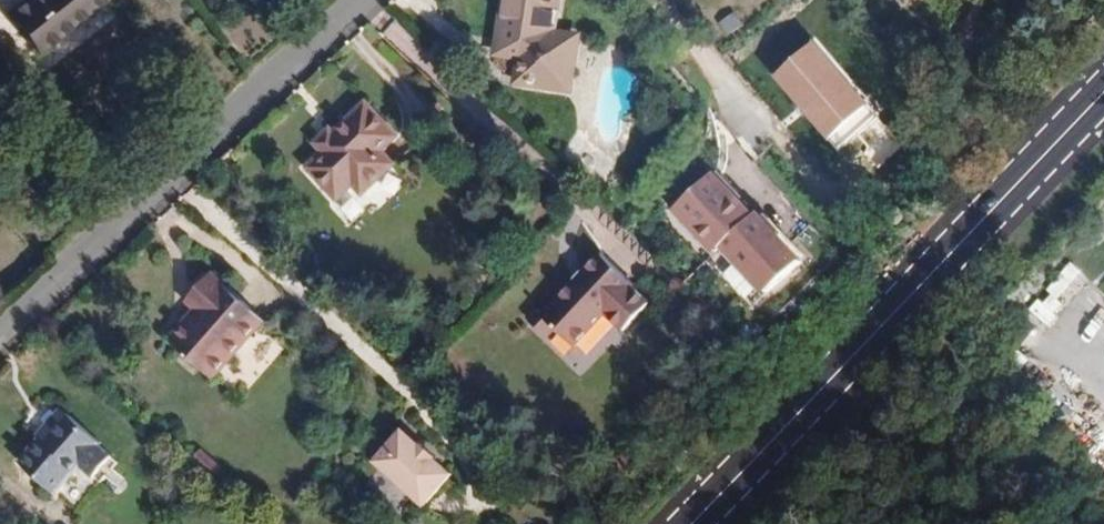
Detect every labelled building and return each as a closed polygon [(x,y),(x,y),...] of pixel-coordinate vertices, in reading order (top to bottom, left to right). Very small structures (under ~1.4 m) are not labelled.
[(112,2),(110,0),(32,0),(8,19),(41,61),(112,2)] [(498,24),(524,30),(517,60),(566,73),(576,24),(550,17),(553,0),(503,0),(498,24)] [(396,158),(384,145),(397,132),(366,98),(333,128),(338,134),(326,145),(307,164),(337,196),(357,178),(364,187),(396,158)] [(326,145),(338,134),(333,128),(330,125),(317,136),(326,145)] [(759,210),(715,167),(672,209),(717,249),(724,245),(759,210)] [(354,186),(337,200),(350,215),(367,201),(354,186)] [(803,254),(759,210),(724,245),(769,289),(803,254)] [(571,347),(606,309),(628,329),(651,304),(597,255),(539,317),(549,327),(571,347)] [(1046,291),(1066,306),(1089,277),(1069,261),(1046,291)] [(269,321),(212,270),(194,291),(204,300),(196,308),(170,338),(216,380),(269,321)] [(196,308),(204,300),(194,291),(186,299),(196,308)] [(549,327),(539,317),(530,309),(520,320),(539,337),(549,327)] [(40,444),(66,415),(59,409),(34,438),(37,441),(40,444)] [(118,467),(97,449),(100,446),(66,415),(40,444),(37,441),(19,462),(77,513),(118,467)] [(426,450),(407,433),(379,464),(430,509),(458,478),(440,462),(443,458),(429,446),(426,450)]
